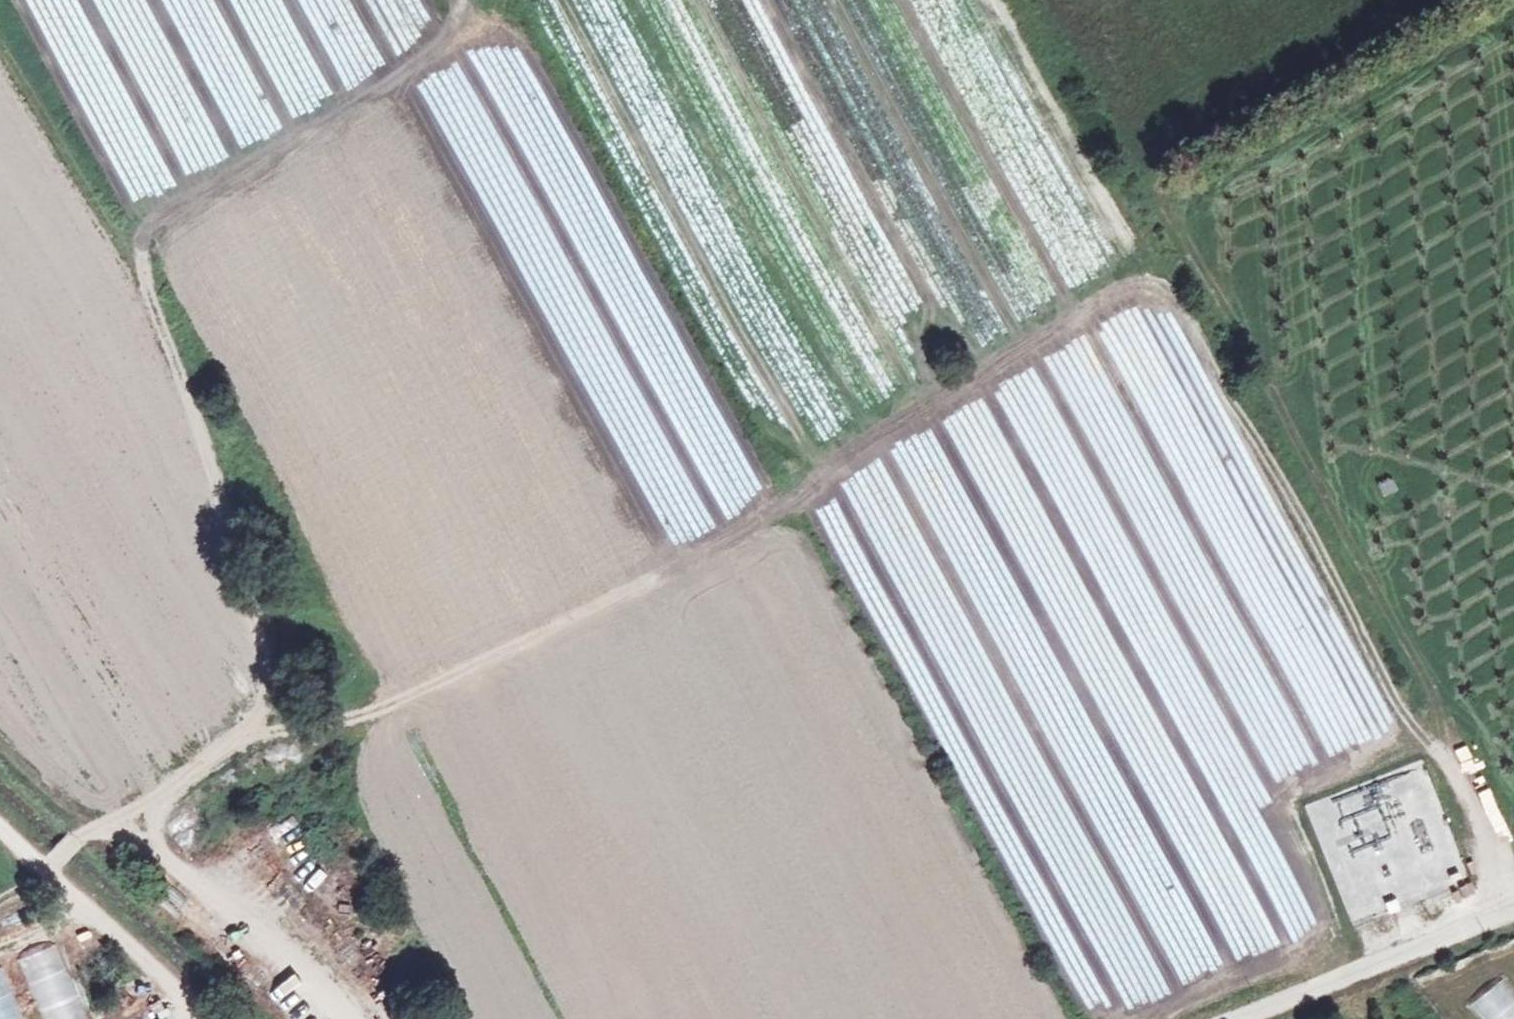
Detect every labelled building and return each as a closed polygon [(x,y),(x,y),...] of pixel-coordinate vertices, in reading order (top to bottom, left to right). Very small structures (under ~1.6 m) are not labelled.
[(1389,479),(1378,485),(1384,496),(1395,491),(1389,479)] [(1462,769),(1473,763),(1464,745),(1452,752),(1462,769)] [(17,961),(42,1018),(92,1018),(60,943),(17,961)] [(0,972),(0,1018),(28,1018),(7,969),(0,972)] [(1472,1005),(1485,1018),(1513,1018),(1513,987),(1503,976),(1472,1005)]
